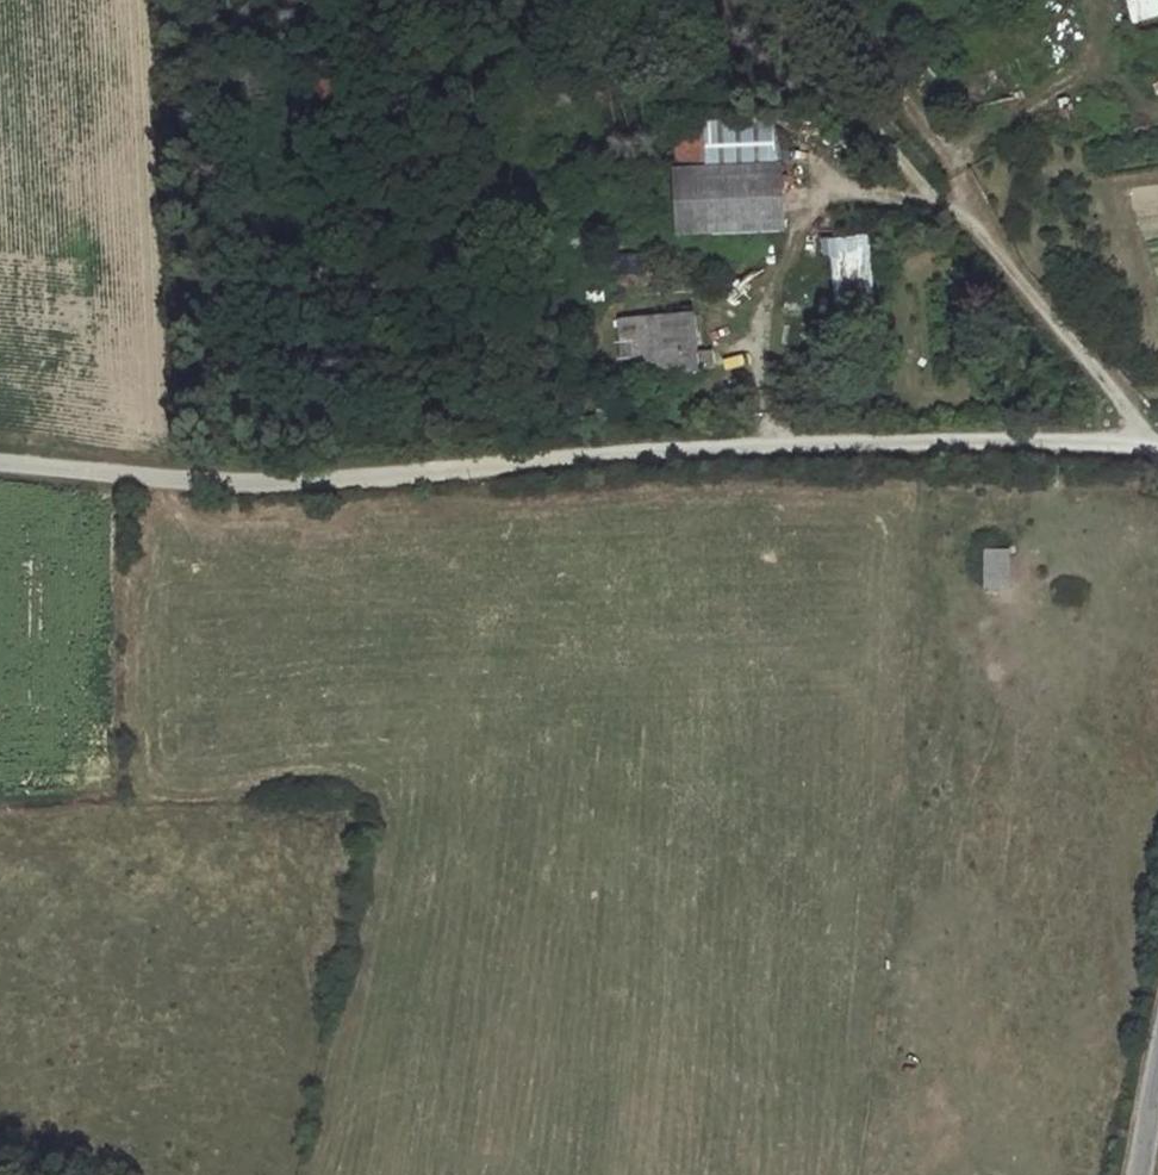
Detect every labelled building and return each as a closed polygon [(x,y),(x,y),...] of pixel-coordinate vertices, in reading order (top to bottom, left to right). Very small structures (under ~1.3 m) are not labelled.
[(1157,19),(1157,0),(1123,0),(1131,27),(1157,19)] [(681,241),(781,234),(777,169),(676,176),(681,241)] [(831,291),(868,289),(866,248),(829,250),(831,291)] [(692,317),(619,321),(623,377),(695,373),(692,317)] [(994,552),(970,552),(970,588),(992,588),(994,552)]
